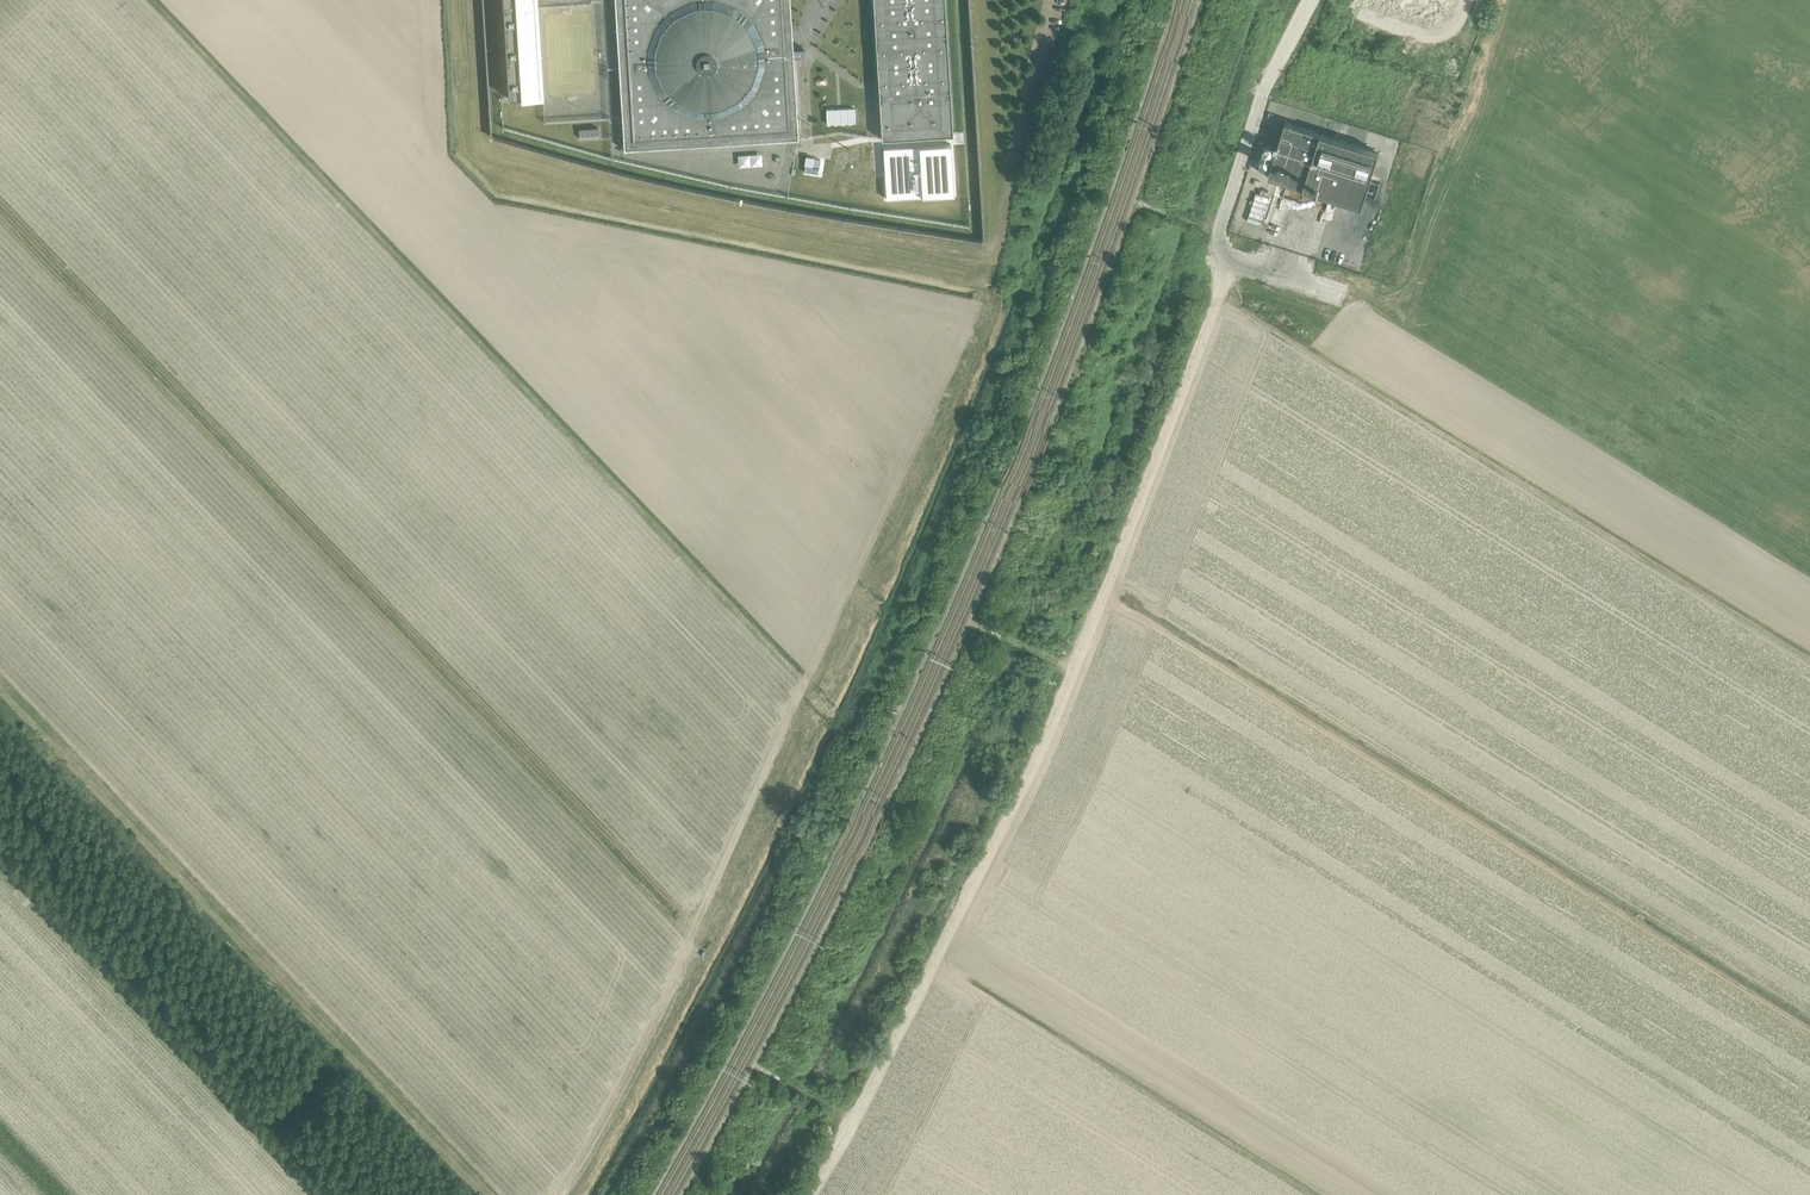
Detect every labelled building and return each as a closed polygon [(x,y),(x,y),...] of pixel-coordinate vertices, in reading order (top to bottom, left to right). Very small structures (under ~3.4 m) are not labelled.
[(509,98),(542,96),(537,11),(533,11),(532,0),(502,0),(509,98)] [(624,150),(798,139),(793,49),(790,0),(614,0),(619,67),(624,150)] [(882,139),(952,135),(943,0),(873,0),(882,139)] [(827,124),(855,123),(855,109),(826,110),(827,124)] [(1273,185),(1325,202),(1323,208),(1332,211),(1339,189),(1363,197),(1380,142),(1286,112),(1269,167),(1278,170),(1273,185)] [(882,149),(886,199),(953,195),(950,144),(882,149)] [(803,172),(802,173),(810,174),(811,173),(810,173),(811,166),(804,165),(803,172)]
